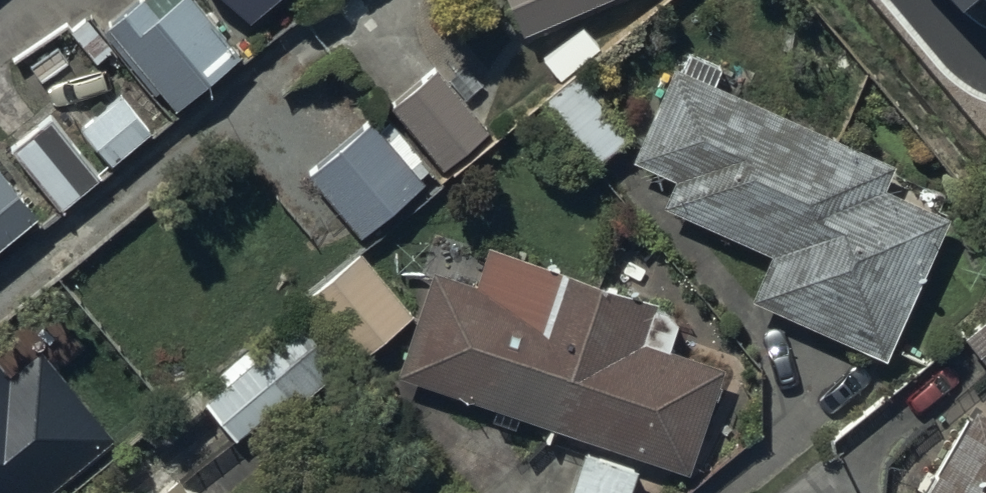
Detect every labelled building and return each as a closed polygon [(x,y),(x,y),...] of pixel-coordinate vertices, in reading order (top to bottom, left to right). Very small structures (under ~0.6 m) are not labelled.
[(106,20),(173,101),(237,49),(196,0),(130,0),(106,20)] [(246,27),(278,0),(223,0),(246,27)] [(521,26),(579,0),(510,0),(521,26)] [(434,66),(392,101),(440,159),(483,124),(434,66)] [(888,158),(676,66),(637,153),(678,171),(664,203),(766,248),(746,294),(882,353),(943,213),(877,184),(888,158)] [(118,89),(76,121),(107,160),(148,128),(118,89)] [(50,113),(11,144),(57,203),(97,171),(50,113)] [(366,117),(306,167),(360,231),(420,181),(366,117)] [(36,210),(0,165),(0,238),(36,210)] [(488,242),(475,279),(426,263),(390,371),(545,423),(539,441),(574,453),(561,492),(629,492),(643,453),(685,467),(719,366),(664,347),(673,319),(665,306),(654,302),(656,298),(488,242)] [(359,247),(301,294),(351,357),(409,311),(381,276),(387,271),(370,251),(365,256),(359,247)] [(146,403),(72,313),(9,365),(0,354),(0,492),(37,492),(146,403)] [(964,330),(985,358),(985,313),(964,330)] [(337,364),(296,318),(262,348),(254,338),(218,370),(226,379),(205,397),(236,433),(289,387),(298,398),(337,364)] [(972,404),(920,492),(985,492),(985,412),(972,404)] [(151,492),(193,492),(177,472),(151,492)]
